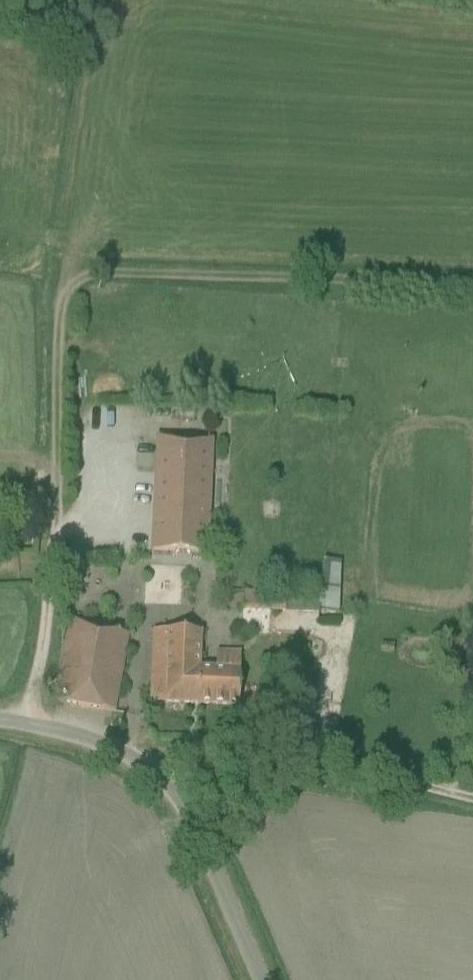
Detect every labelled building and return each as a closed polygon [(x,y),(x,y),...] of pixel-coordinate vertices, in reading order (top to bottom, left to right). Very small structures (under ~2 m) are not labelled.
[(214,439),(156,436),(150,552),(208,555),(214,439)] [(79,561),(71,561),(70,575),(78,576),(79,561)] [(243,611),(318,614),(319,595),(243,592),(243,611)] [(109,624),(89,621),(70,617),(54,701),(114,712),(128,635),(108,631),(109,624)] [(200,667),(200,658),(201,632),(153,630),(150,702),(239,706),(241,652),(216,652),(216,668),(200,667)]
